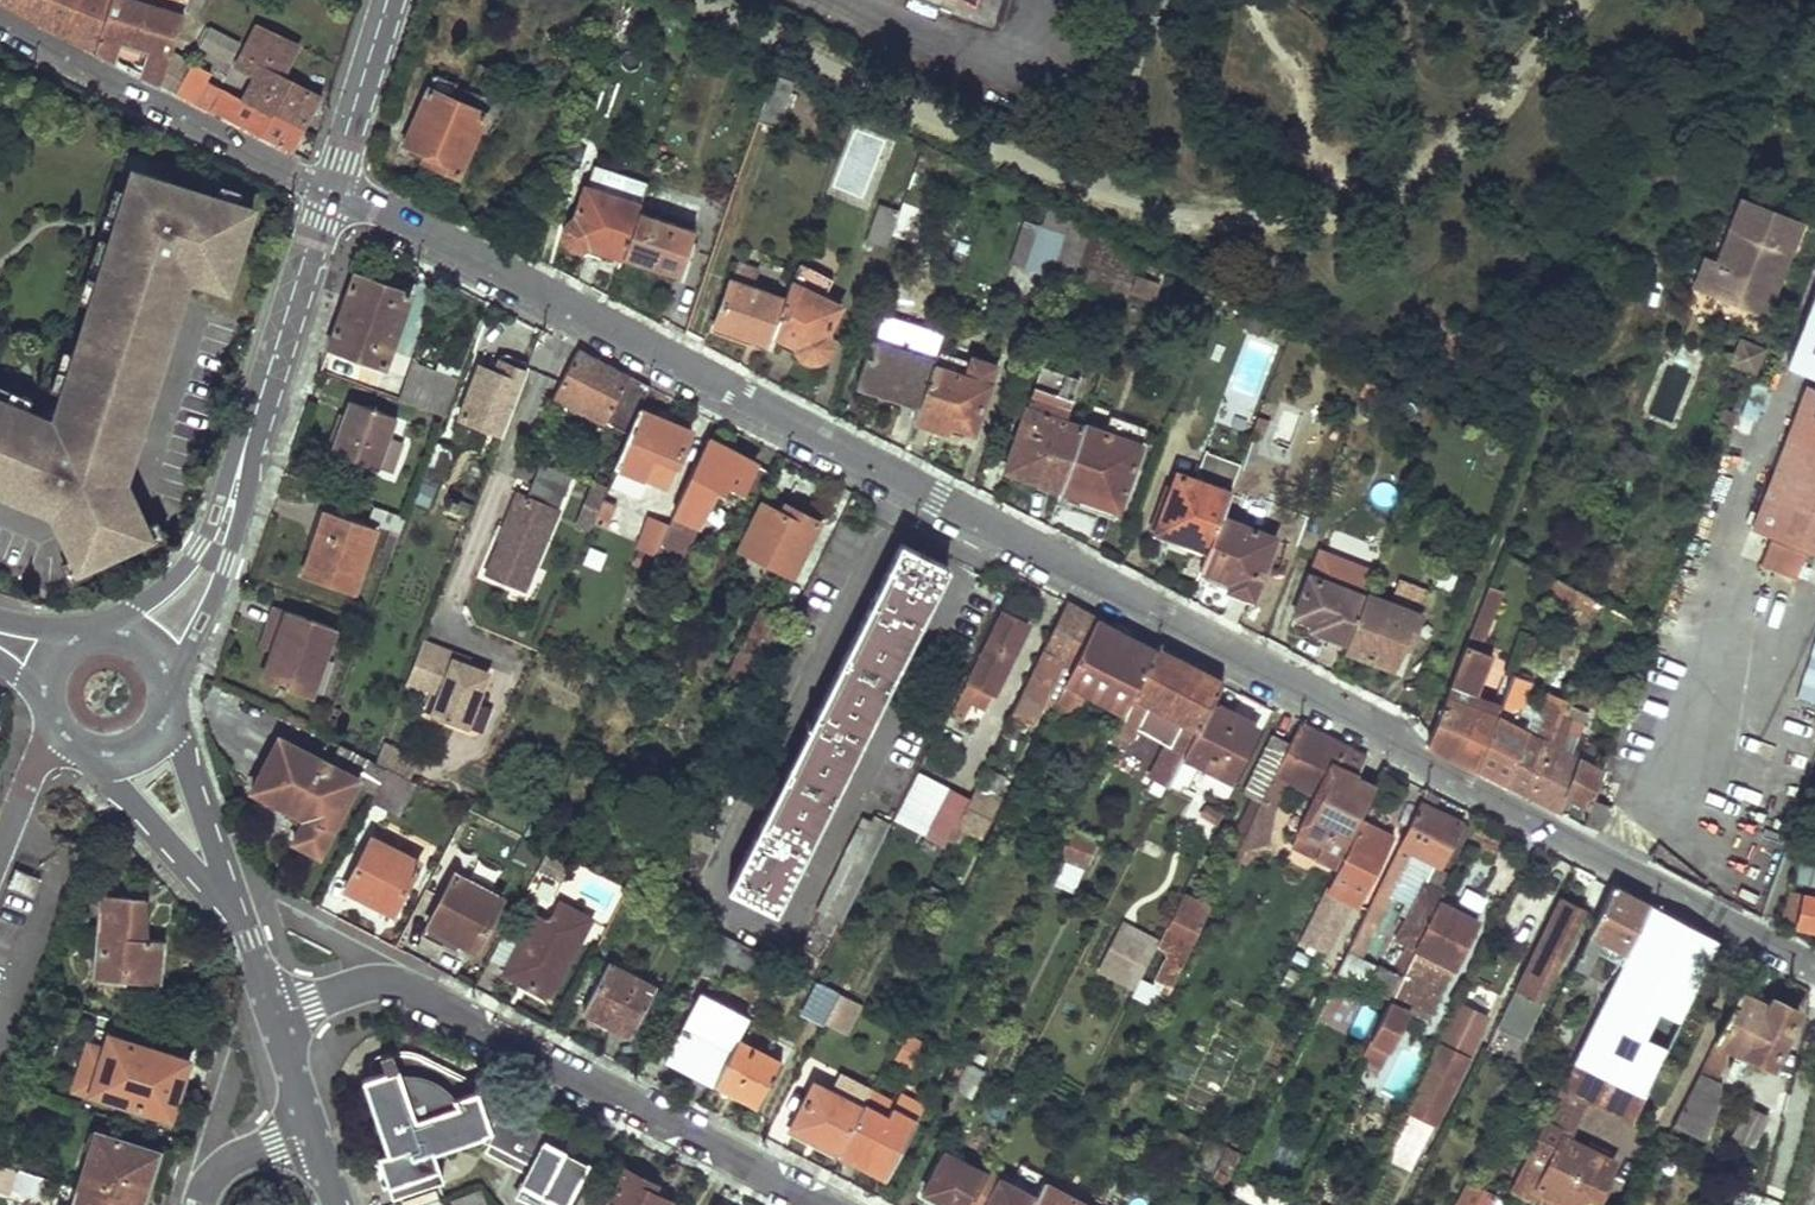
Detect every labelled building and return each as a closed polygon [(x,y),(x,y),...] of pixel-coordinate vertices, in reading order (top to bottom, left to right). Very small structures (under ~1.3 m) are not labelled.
[(94,49),(109,0),(0,0),(94,49)] [(94,49),(111,58),(118,37),(150,49),(143,74),(160,83),(169,51),(179,15),(139,0),(109,0),(94,49)] [(182,5),(198,11),(202,0),(184,0),(182,5)] [(207,72),(169,51),(160,83),(292,150),(304,127),(319,95),(278,73),(294,40),(254,22),(238,54),(258,65),(243,98),(204,79),(207,72)] [(788,92),(769,85),(756,122),(774,129),(788,92)] [(486,114),(430,89),(406,143),(414,147),(410,154),(458,176),(486,114)] [(848,155),(877,160),(880,142),(851,136),(848,155)] [(166,551),(151,489),(181,407),(169,403),(179,376),(195,381),(202,362),(193,358),(205,326),(211,328),(224,292),(251,302),(272,244),(225,227),(232,207),(234,208),(240,191),(221,184),(216,198),(133,167),(125,190),(115,186),(100,226),(113,231),(105,251),(95,248),(81,287),(95,292),(73,351),(64,347),(50,387),(62,391),(57,407),(66,409),(64,415),(36,422),(40,415),(28,410),(33,397),(0,385),(0,495),(52,514),(67,575),(166,551)] [(618,267),(621,259),(638,211),(639,205),(587,187),(577,216),(570,223),(567,225),(565,227),(564,228),(564,232),(563,235),(564,238),(566,242),(567,244),(569,246),(572,247),(576,248),(581,248),(585,256),(618,267)] [(1798,220),(1740,199),(1714,264),(1706,260),(1694,290),(1725,303),(1727,297),(1763,313),(1798,220)] [(1051,276),(1071,217),(1050,206),(1042,229),(1024,222),(1011,263),(1051,276)] [(887,248),(899,213),(881,207),(868,242),(887,248)] [(693,231),(638,211),(621,259),(679,279),(693,231)] [(1145,255),(1071,217),(1051,276),(1049,281),(1125,308),(1145,255)] [(832,275),(798,259),(783,300),(768,340),(787,347),(791,347),(796,346),(799,350),(803,354),(809,357),(816,358),(820,356),(827,353),(830,348),(830,334),(840,308),(826,302),(828,298),(824,297),(832,275)] [(411,293),(353,273),(327,348),(384,368),(411,293)] [(1782,360),(1814,372),(1814,275),(1782,360)] [(715,325),(767,344),(768,340),(783,300),(732,281),(715,325)] [(918,407),(935,358),(875,337),(858,386),(918,407)] [(1761,350),(1739,341),(1730,363),(1752,372),(1761,350)] [(553,397),(628,435),(638,409),(648,386),(576,349),(553,397)] [(971,362),(938,350),(935,358),(918,407),(913,420),(962,438),(965,430),(971,432),(996,364),(974,355),(971,362)] [(500,436),(526,367),(524,362),(504,355),(498,358),(492,373),(479,367),(459,420),(500,436)] [(1058,493),(1082,427),(1068,421),(1081,380),(1042,367),(1010,462),(1039,475),(1037,480),(1041,481),(1039,486),(1058,493)] [(442,418),(452,391),(405,374),(395,401),(410,406),(442,418)] [(1806,386),(1752,525),(1814,550),(1814,389),(1806,386)] [(399,421),(351,402),(345,417),(340,415),(326,451),(390,477),(404,443),(392,439),(399,421)] [(442,418),(410,406),(405,421),(437,433),(442,418)] [(690,431),(638,409),(628,435),(614,469),(666,490),(690,431)] [(1729,428),(1735,413),(1725,409),(1719,423),(1729,428)] [(1058,493),(1056,498),(1114,519),(1148,427),(1109,413),(1103,430),(1083,423),(1082,427),(1058,493)] [(1271,423),(1258,418),(1251,436),(1264,441),(1271,423)] [(764,467),(705,441),(697,458),(654,555),(661,558),(664,552),(666,553),(671,543),(678,546),(689,520),(697,523),(713,488),(736,499),(740,490),(752,495),(764,467)] [(451,453),(431,445),(417,481),(437,488),(451,453)] [(1156,528),(1207,548),(1220,516),(1240,464),(1207,451),(1196,480),(1177,473),(1156,528)] [(514,501),(554,517),(571,476),(540,463),(526,495),(518,491),(514,501)] [(587,531),(604,491),(590,486),(574,525),(587,531)] [(604,491),(587,531),(596,534),(604,516),(613,520),(622,499),(604,491)] [(763,494),(736,548),(789,575),(816,521),(763,494)] [(523,592),(554,517),(514,501),(504,524),(505,531),(502,539),(499,538),(484,576),(523,592)] [(376,531),(319,509),(303,549),(309,552),(300,576),(350,596),(376,531)] [(398,537),(404,520),(373,509),(367,525),(398,537)] [(1207,548),(1198,575),(1252,595),(1274,537),(1220,516),(1207,548)] [(637,546),(653,552),(665,525),(649,518),(637,546)] [(1790,574),(1800,549),(1764,535),(1754,560),(1790,574)] [(776,915),(946,567),(899,544),(729,892),(776,915)] [(1456,573),(1439,567),(1431,587),(1447,594),(1456,573)] [(1346,640),(1364,594),(1310,573),(1295,611),(1301,614),(1299,621),(1346,640)] [(1572,600),(1577,588),(1552,575),(1545,589),(1572,600)] [(1426,590),(1396,579),(1388,601),(1366,592),(1364,594),(1346,640),(1343,648),(1397,670),(1422,615),(1417,613),(1426,590)] [(1426,744),(1475,770),(1476,766),(1495,718),(1471,708),(1491,657),(1478,651),(1501,591),(1488,586),(1433,724),(1426,744)] [(1588,607),(1591,602),(1598,605),(1600,599),(1577,588),(1572,600),(1588,607)] [(1064,602),(1018,693),(1042,704),(1056,676),(1064,660),(1073,665),(1096,618),(1064,602)] [(335,633),(277,610),(261,651),(272,655),(259,687),(306,706),(335,633)] [(732,661),(754,671),(757,673),(781,622),(756,610),(732,661)] [(1026,623),(1000,610),(955,702),(964,707),(967,701),(983,709),(1026,623)] [(1128,703),(1155,648),(1096,618),(1073,665),(1068,673),(1128,703)] [(1654,627),(1646,622),(1641,632),(1651,636),(1654,627)] [(421,643),(407,682),(440,694),(431,717),(464,730),(485,674),(467,667),(469,661),(421,643)] [(1173,779),(1210,704),(1222,682),(1155,648),(1128,703),(1115,728),(1110,738),(1117,741),(1122,731),(1130,736),(1147,703),(1182,721),(1171,742),(1167,740),(1160,755),(1163,757),(1153,777),(1170,785),(1173,779)] [(1476,766),(1506,781),(1527,731),(1513,725),(1530,681),(1512,674),(1495,718),(1476,766)] [(1079,686),(1066,679),(1050,711),(1063,717),(1079,686)] [(1814,721),(1814,689),(1793,682),(1784,712),(1814,721)] [(1505,785),(1527,797),(1559,714),(1564,700),(1552,696),(1536,734),(1527,731),(1506,781),(1505,785)] [(1255,727),(1210,704),(1173,779),(1187,786),(1199,762),(1230,778),(1255,727)] [(1527,797),(1559,813),(1566,797),(1587,805),(1589,800),(1600,770),(1571,757),(1583,723),(1559,714),(1527,797)] [(1322,795),(1295,849),(1335,868),(1360,817),(1343,808),(1368,758),(1299,723),(1288,744),(1237,847),(1246,852),(1242,860),(1248,863),(1290,779),(1322,795)] [(1110,738),(1115,728),(1107,725),(1103,734),(1110,738)] [(1236,850),(1237,847),(1288,744),(1272,735),(1244,790),(1249,792),(1224,844),(1236,850)] [(295,844),(320,857),(356,787),(375,797),(388,771),(374,764),(337,745),(326,766),(275,740),(248,793),(257,797),(253,805),(302,830),(295,844)] [(383,746),(374,764),(388,771),(409,781),(418,763),(383,746)] [(925,768),(947,778),(958,757),(937,746),(925,768)] [(1762,907),(1779,867),(1784,855),(1764,846),(1758,836),(1777,791),(1759,783),(1752,802),(1748,811),(1727,867),(1721,885),(1745,895),(1744,899),(1762,907)] [(936,819),(954,828),(968,800),(950,791),(936,819)] [(1020,796),(1012,791),(995,825),(1006,830),(1017,807),(1015,806),(1020,796)] [(1461,820),(1420,800),(1397,846),(1426,860),(1425,864),(1434,868),(1435,865),(1438,866),(1461,820)] [(1606,807),(1589,800),(1587,805),(1581,822),(1598,828),(1606,807)] [(841,926),(891,826),(875,818),(871,826),(863,822),(817,914),(841,926)] [(1330,890),(1357,903),(1389,835),(1362,822),(1330,890)] [(360,825),(333,879),(352,889),(356,882),(382,896),(406,849),(360,825)] [(1073,835),(1067,847),(1088,857),(1094,846),(1073,835)] [(547,851),(536,873),(560,885),(571,863),(547,851)] [(1792,885),(1814,894),(1814,863),(1802,858),(1792,885)] [(443,862),(411,924),(446,943),(452,933),(464,939),(491,887),(443,862)] [(1385,872),(1352,940),(1363,946),(1397,878),(1385,872)] [(1314,891),(1322,895),(1331,878),(1324,874),(1314,891)] [(1416,947),(1438,901),(1443,891),(1425,883),(1398,939),(1408,944),(1394,972),(1402,976),(1416,947)] [(1620,962),(1650,906),(1614,887),(1573,964),(1580,967),(1585,957),(1589,960),(1595,949),(1620,962)] [(1210,905),(1183,891),(1157,943),(1164,946),(1164,959),(1154,977),(1161,980),(1151,1001),(1161,1006),(1210,905)] [(1789,892),(1783,917),(1799,921),(1798,925),(1814,929),(1814,899),(1789,892)] [(1535,946),(1497,1024),(1520,1035),(1583,907),(1563,897),(1538,947),(1535,946)] [(146,902),(99,898),(93,983),(159,988),(162,946),(143,944),(146,902)] [(1479,921),(1438,901),(1416,947),(1456,967),(1479,921)] [(1650,906),(1620,962),(1515,1175),(1528,1182),(1526,1185),(1535,1190),(1537,1186),(1575,1204),(1595,1204),(1611,1173),(1607,1171),(1613,1160),(1570,1138),(1590,1098),(1652,1129),(1741,952),(1650,906)] [(503,974),(551,999),(592,920),(572,909),(566,919),(554,913),(548,924),(533,917),(503,974)] [(1142,936),(1126,928),(1115,949),(1131,958),(1142,936)] [(1313,937),(1304,932),(1289,962),(1298,966),(1313,937)] [(1336,974),(1352,940),(1339,934),(1322,968),(1336,974)] [(607,964),(583,1012),(631,1037),(656,989),(607,964)] [(1414,982),(1403,976),(1363,1056),(1382,1065),(1409,1010),(1402,1006),(1414,982)] [(827,1028),(842,998),(818,985),(802,1017),(826,1029),(827,1028)] [(1741,989),(1716,1037),(1730,1044),(1770,1065),(1800,1007),(1774,994),(1769,1004),(1741,989)] [(713,1086),(737,1041),(749,1018),(703,994),(667,1062),(713,1086)] [(842,998),(827,1028),(845,1037),(861,1007),(842,998)] [(1410,1109),(1433,1120),(1473,1038),(1461,1032),(1473,1009),(1461,1003),(1410,1109)] [(898,1050),(913,1059),(924,1040),(909,1031),(898,1050)] [(1696,1112),(1687,1129),(1700,1136),(1726,1084),(1714,1077),(1730,1044),(1716,1037),(1682,1105),(1696,1112)] [(71,1089),(169,1120),(186,1064),(108,1040),(105,1049),(86,1043),(71,1089)] [(737,1041),(713,1086),(734,1097),(736,1093),(762,1107),(784,1066),(737,1041)] [(1541,1052),(1532,1048),(1525,1063),(1533,1068),(1541,1052)] [(499,1154),(527,1110),(507,1099),(492,1124),(478,1083),(472,1079),(471,1081),(427,1057),(414,1054),(403,1053),(393,1053),(393,1050),(392,1049),(381,1054),(383,1059),(374,1062),(377,1072),(363,1078),(390,1151),(381,1154),(396,1194),(447,1175),(437,1147),(483,1130),(485,1136),(493,1141),(488,1149),(499,1154)] [(968,1061),(955,1087),(974,1096),(987,1070),(968,1061)] [(793,1130),(840,1155),(864,1108),(873,1092),(844,1077),(835,1093),(817,1084),(793,1130)] [(864,1108),(840,1155),(889,1179),(917,1125),(886,1108),(890,1099),(874,1090),(873,1092),(864,1108)] [(1682,1105),(1674,1122),(1687,1129),(1696,1112),(1682,1105)] [(1767,1115),(1748,1106),(1735,1133),(1754,1142),(1767,1115)] [(1410,1109),(1392,1146),(1403,1151),(1412,1133),(1424,1139),(1433,1120),(1410,1109)] [(541,1204),(567,1204),(590,1163),(577,1147),(559,1137),(554,1144),(547,1141),(556,1126),(527,1110),(499,1154),(529,1171),(517,1192),(541,1204)] [(1779,1122),(1767,1115),(1754,1142),(1765,1149),(1779,1122)] [(116,1204),(141,1204),(157,1155),(93,1134),(74,1191),(116,1204)] [(990,1176),(948,1154),(928,1194),(949,1204),(975,1204),(990,1176)] [(11,1193),(14,1166),(0,1164),(0,1192),(11,1193)] [(1037,1196),(992,1172),(990,1176),(975,1204),(1032,1204),(1037,1196)] [(1233,1177),(1224,1172),(1219,1181),(1228,1186),(1233,1177)] [(679,1190),(672,1186),(666,1197),(656,1192),(657,1189),(628,1174),(612,1204),(671,1204),(679,1190)] [(1467,1181),(1456,1202),(1462,1204),(1490,1204),(1495,1195),(1467,1181)] [(1247,1184),(1242,1182),(1239,1190),(1243,1192),(1247,1184)] [(1045,1183),(1037,1196),(1032,1204),(1088,1204),(1045,1183)] [(74,1191),(70,1204),(116,1204),(74,1191)] [(479,1192),(453,1201),(455,1204),(484,1204),(479,1192)]
